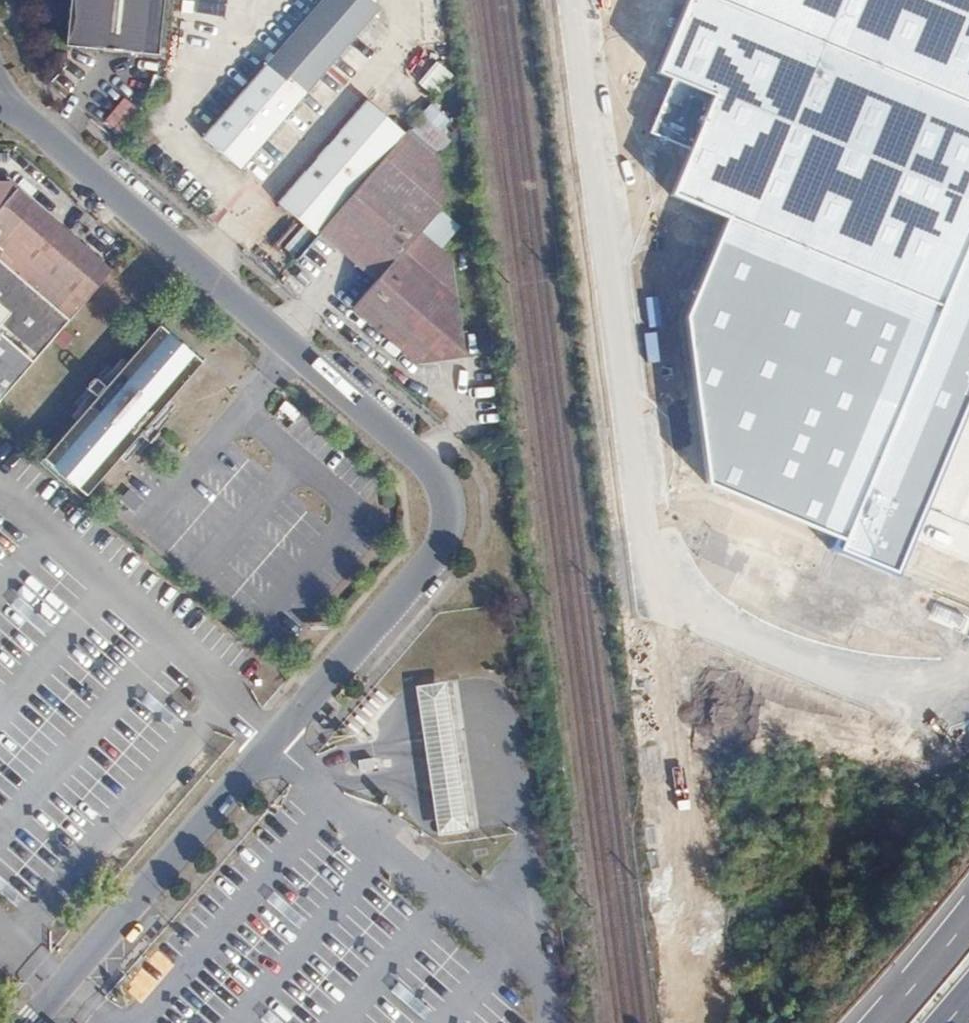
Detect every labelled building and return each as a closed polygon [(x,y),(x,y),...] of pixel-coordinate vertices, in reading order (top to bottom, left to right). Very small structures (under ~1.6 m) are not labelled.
[(163,0),(69,0),(62,55),(154,66),(163,0)] [(381,15),(362,0),(326,0),(204,138),(241,173),(381,15)] [(657,73),(671,79),(650,132),(689,149),(670,196),(728,217),(687,315),(707,482),(843,540),(839,550),(896,573),(968,398),(968,0),(689,0),(657,73)] [(415,83),(434,96),(450,73),(431,60),(415,83)] [(102,120),(117,131),(134,107),(119,96),(102,120)] [(282,204),(321,238),(406,137),(368,104),(282,204)] [(406,137),(321,238),(377,289),(354,318),(419,372),(466,356),(454,264),(419,233),(441,206),(437,155),(411,132),(406,137)] [(68,329),(111,280),(6,191),(0,192),(0,272),(68,329)] [(294,259),(313,237),(298,225),(280,247),(294,259)] [(68,329),(0,272),(0,408),(68,329)] [(88,499),(202,366),(165,333),(49,464),(88,499)] [(450,683),(417,687),(435,837),(468,833),(450,683)]
